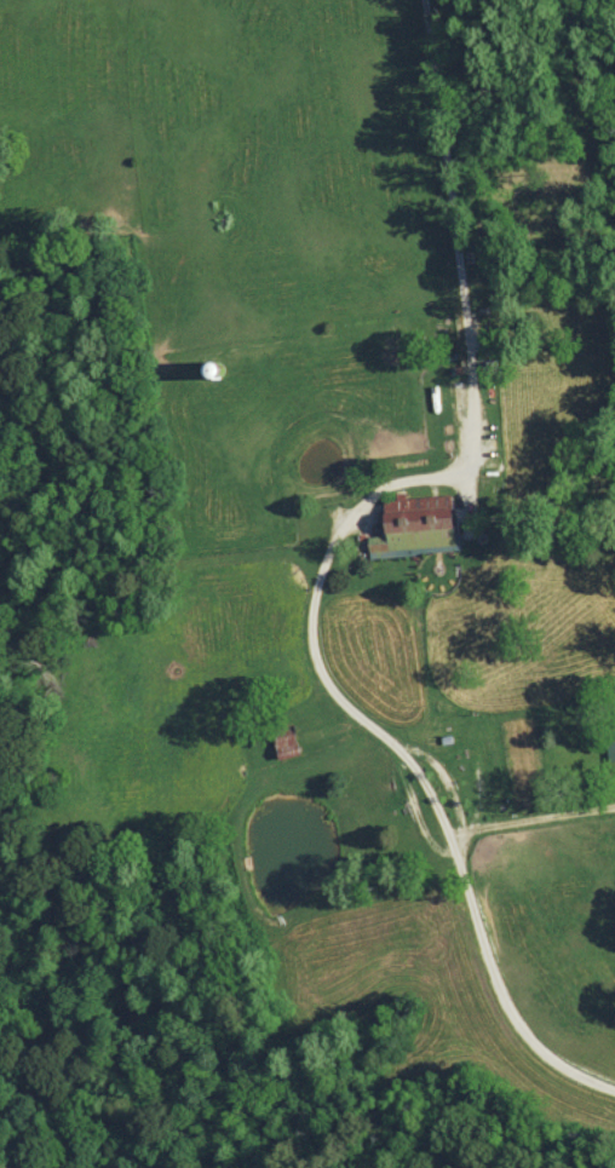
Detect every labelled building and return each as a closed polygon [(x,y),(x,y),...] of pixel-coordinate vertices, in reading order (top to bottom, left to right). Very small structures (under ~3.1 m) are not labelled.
[(216,374),(212,361),(200,365),(204,378),(216,374)] [(366,556),(452,551),(449,495),(386,498),(387,509),(378,510),(379,535),(365,536),(366,556)] [(276,759),(298,754),(291,723),(269,728),(276,759)]
